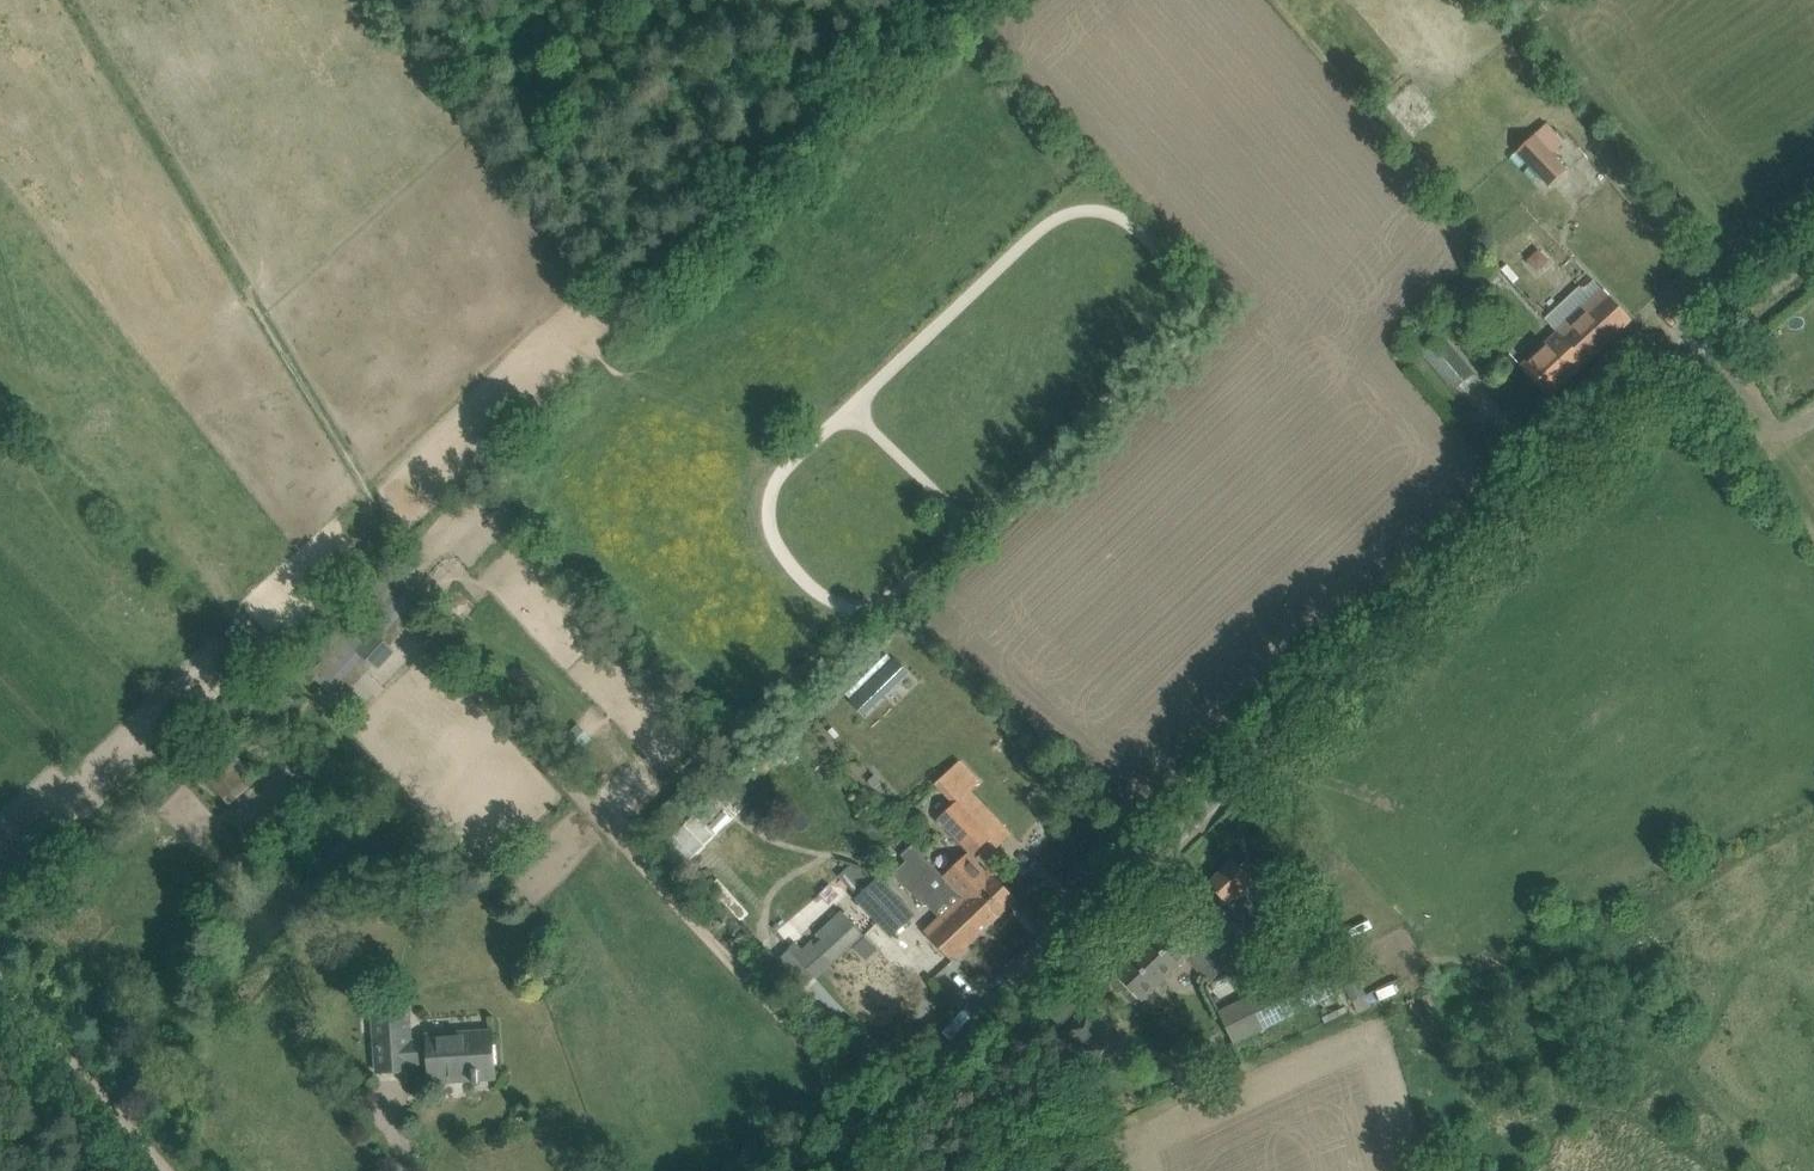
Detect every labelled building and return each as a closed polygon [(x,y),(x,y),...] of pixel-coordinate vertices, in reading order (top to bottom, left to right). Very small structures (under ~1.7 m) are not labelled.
[(1567,170),(1534,136),(1516,152),(1549,187),(1567,170)] [(1631,320),(1603,290),(1592,279),(1559,310),(1569,321),(1558,332),(1586,362),(1631,320)] [(1472,373),(1441,337),(1428,320),(1409,336),(1422,352),(1453,389),(1472,373)] [(1549,396),(1586,362),(1558,332),(1522,366),(1549,396)] [(341,702),(431,602),(401,577),(313,676),(341,702)] [(894,656),(849,700),(863,714),(908,670),(894,656)] [(201,771),(230,805),(258,779),(228,746),(201,771)] [(949,771),(938,781),(958,803),(971,790),(980,782),(963,764),(952,775),(949,771)] [(687,858),(726,821),(707,801),(668,838),(687,858)] [(958,803),(955,806),(939,821),(972,856),(991,837),(958,803)] [(945,878),(931,863),(913,844),(902,854),(907,860),(892,873),(921,904),(922,903),(936,917),(924,928),(954,960),(990,926),(962,896),(945,878)] [(837,858),(810,881),(819,891),(846,868),(837,858)] [(1016,900),(988,871),(983,876),(966,858),(945,878),(962,896),(990,926),(1016,900)] [(1248,926),(1259,916),(1280,938),(1300,920),(1287,907),(1282,912),(1234,859),(1208,884),(1248,926)] [(913,918),(877,879),(857,898),(893,936),(913,918)] [(802,991),(864,933),(846,914),(784,971),(802,991)] [(1142,1000),(1186,958),(1190,954),(1164,926),(1115,972),(1142,1000)] [(1238,954),(1215,930),(1190,954),(1186,958),(1209,982),(1238,954)] [(865,937),(854,947),(866,961),(878,950),(865,937)] [(1340,987),(1335,978),(1325,957),(1218,1010),(1233,1040),(1340,987)] [(1359,978),(1344,984),(1351,1001),(1366,994),(1359,978)] [(1089,1003),(1060,1030),(1097,1069),(1126,1041),(1089,1003)] [(494,1077),(493,1053),(491,1032),(429,1035),(429,1040),(410,1041),(407,1005),(374,1008),(377,1047),(378,1071),(412,1069),(411,1064),(430,1063),(431,1077),(473,1074),(474,1083),(479,1083),(479,1078),(494,1077)]
